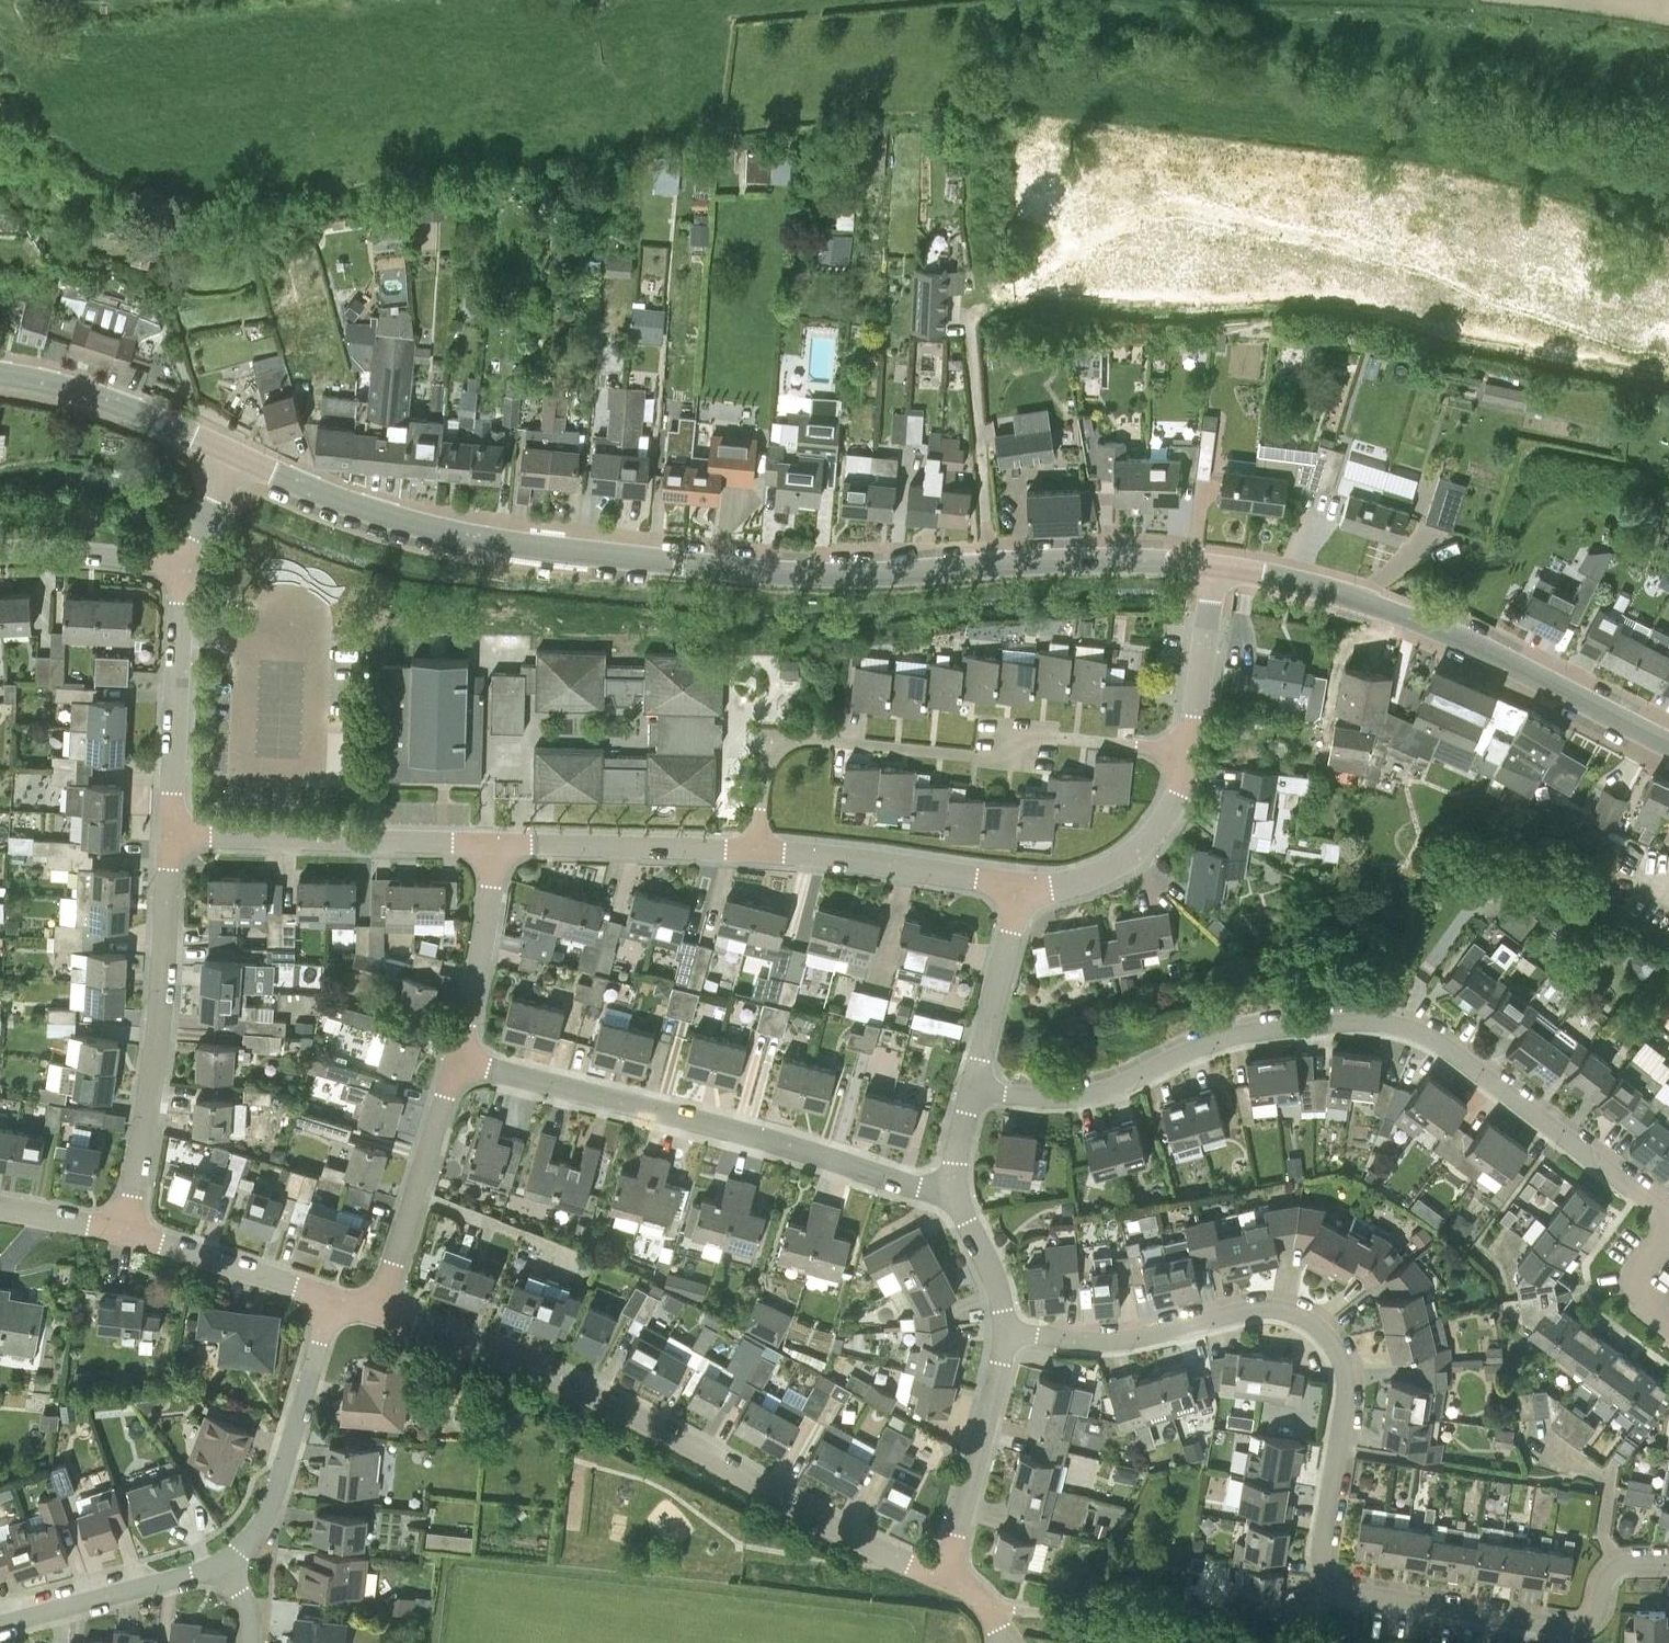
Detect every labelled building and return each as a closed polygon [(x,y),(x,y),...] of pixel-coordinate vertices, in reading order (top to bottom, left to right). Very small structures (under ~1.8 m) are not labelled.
[(770,180),(791,181),(792,146),(772,145),(772,153),(770,180)] [(770,180),(772,153),(747,152),(746,179),(770,180)] [(657,155),(654,182),(679,182),(682,154),(657,155)] [(509,192),(509,182),(495,183),(495,192),(509,192)] [(693,208),(708,208),(708,198),(693,198),(693,208)] [(421,200),(421,219),(444,219),(445,201),(421,200)] [(837,226),(854,227),(855,207),(838,206),(837,226)] [(692,222),(691,234),(709,235),(710,214),(695,214),(694,222),(692,222)] [(258,236),(256,227),(247,228),(249,238),(258,236)] [(841,262),(844,234),(824,232),(821,260),(841,262)] [(132,261),(150,264),(153,248),(149,247),(150,239),(131,235),(129,245),(134,246),(132,261)] [(631,276),(633,255),(608,253),(606,274),(631,276)] [(917,269),(914,327),(944,329),(947,270),(924,269),(917,269)] [(63,293),(76,296),(80,284),(66,280),(63,293)] [(103,289),(101,294),(125,301),(127,296),(103,289)] [(50,317),(53,305),(13,293),(9,306),(4,327),(19,331),(18,332),(45,339),(50,317)] [(355,298),(344,312),(354,320),(365,306),(355,298)] [(87,299),(81,317),(79,317),(77,326),(70,347),(125,365),(135,335),(134,335),(140,316),(87,299)] [(349,462),(403,467),(409,415),(417,336),(414,335),(411,310),(378,307),(377,324),(374,343),(368,398),(355,397),(349,462)] [(662,342),(665,309),(632,307),(629,340),(662,342)] [(344,341),(354,342),(374,343),(377,324),(344,322),(344,341)] [(1213,342),(1225,342),(1226,330),(1214,329),(1213,342)] [(943,355),(943,337),(920,336),(920,354),(943,355)] [(416,346),(415,361),(430,362),(431,347),(416,346)] [(1341,360),(1344,363),(1350,361),(1352,358),(1354,353),(1351,350),(1346,352),(1343,355),(1341,360)] [(305,425),(294,390),(282,353),(252,360),(255,373),(263,398),(268,413),(275,434),(305,425)] [(560,358),(557,386),(577,388),(581,360),(560,358)] [(445,435),(446,416),(445,416),(447,385),(433,383),(429,417),(409,415),(403,467),(441,471),(445,435)] [(619,488),(629,386),(608,385),(606,406),(610,406),(607,434),(597,433),(592,486),(619,488)] [(644,491),(650,436),(635,435),(639,386),(629,386),(619,488),(644,491)] [(1512,387),(1509,404),(1526,407),(1529,391),(1512,387)] [(460,388),(457,435),(445,435),(441,471),(470,474),(473,437),(478,389),(460,388)] [(322,393),(320,413),(342,416),(341,425),(319,422),(317,437),(315,458),(349,462),(355,397),(344,396),(344,395),(322,393)] [(548,481),(556,396),(544,395),(541,427),(528,426),(522,479),(548,481)] [(518,423),(521,397),(520,397),(506,396),(505,396),(503,422),(518,423)] [(575,484),(580,430),(580,429),(565,428),(568,398),(556,396),(548,481),(575,484)] [(250,434),(262,409),(247,401),(234,426),(250,434)] [(1648,425),(1650,409),(1635,407),(1633,424),(1648,425)] [(800,412),(796,443),(769,441),(765,480),(779,481),(777,504),(797,506),(798,497),(819,499),(822,459),(836,460),(841,415),(800,412)] [(907,441),(909,413),(893,412),(892,440),(907,441)] [(909,413),(907,441),(922,442),(924,414),(909,413)] [(679,415),(678,428),(669,427),(662,493),(687,495),(695,416),(679,415)] [(694,453),(694,447),(697,416),(695,416),(687,495),(718,498),(720,480),(752,483),(756,439),(712,435),(710,455),(694,453)] [(995,435),(1000,463),(1055,454),(1051,426),(995,435)] [(1202,426),(1200,443),(1201,443),(1197,476),(1209,478),(1210,474),(1216,428),(1202,426)] [(488,438),(473,437),(470,474),(499,476),(503,441),(505,427),(490,427),(488,438)] [(941,436),(940,444),(937,443),(936,453),(928,452),(924,483),(910,482),(907,516),(938,519),(943,436),(941,436)] [(962,466),(963,460),(965,447),(959,446),(959,438),(943,436),(938,519),(967,522),(971,489),(950,487),(951,480),(953,480),(955,465),(962,466)] [(1125,454),(1126,444),(1126,442),(1098,442),(1098,475),(1114,475),(1113,494),(1125,494),(1125,506),(1144,506),(1144,455),(1125,454)] [(1180,495),(1180,476),(1197,476),(1201,443),(1200,443),(1170,443),(1170,456),(1144,455),(1144,506),(1168,507),(1168,495),(1180,495)] [(1318,490),(1330,447),(1319,443),(1312,465),(1306,486),(1318,490)] [(1337,473),(1344,451),(1330,447),(1318,490),(1331,494),(1337,473)] [(868,513),(872,454),(846,452),(841,510),(868,513)] [(893,515),(899,457),(872,454),(868,513),(893,515)] [(1298,459),(1261,455),(1258,454),(1255,472),(1252,505),(1282,509),(1286,481),(1295,483),(1298,459)] [(1252,505),(1255,472),(1225,468),(1220,501),(1252,505)] [(1437,526),(1442,512),(1452,479),(1439,476),(1425,522),(1437,526)] [(1370,531),(1383,485),(1353,477),(1340,522),(1370,531)] [(1413,494),(1407,492),(1383,485),(1370,531),(1399,540),(1413,494)] [(1079,526),(1079,527),(1082,527),(1082,526),(1083,526),(1083,518),(1096,518),(1092,488),(1083,488),(1028,491),(1030,528),(1031,528),(1031,529),(1033,529),(1033,528),(1051,527),(1051,528),(1053,528),(1053,527),(1059,527),(1060,527),(1062,527),(1078,526),(1079,526)] [(1519,619),(1535,627),(1537,623),(1547,628),(1549,624),(1558,629),(1556,633),(1557,633),(1566,617),(1577,622),(1589,598),(1594,589),(1579,588),(1573,599),(1553,587),(1547,599),(1533,592),(1527,604),(1525,603),(1522,609),(1524,610),(1519,619)] [(1613,604),(1623,609),(1630,596),(1620,591),(1613,604)] [(32,628),(30,592),(29,592),(29,593),(0,594),(0,598),(2,630),(32,628)] [(67,595),(65,631),(65,635),(99,637),(100,596),(99,596),(99,597),(68,595),(67,595)] [(100,596),(99,637),(131,638),(133,598),(132,598),(132,599),(100,597),(100,596)] [(1615,665),(1629,672),(1645,640),(1652,627),(1636,619),(1633,625),(1601,608),(1587,636),(1606,645),(1601,656),(1615,662),(1613,666),(1614,666),(1615,665)] [(1079,632),(1092,633),(1093,620),(1080,618),(1079,632)] [(1027,632),(1037,633),(1038,623),(1028,622),(1027,632)] [(1659,684),(1668,666),(1668,667),(1668,633),(1653,625),(1652,627),(1645,640),(1629,672),(1628,673),(1629,673),(1629,672),(1643,679),(1642,680),(1644,681),(1645,678),(1659,684)] [(1107,660),(1116,661),(1117,648),(1107,647),(1106,657),(1106,660),(1107,660)] [(606,665),(607,651),(537,649),(537,665),(522,664),(522,672),(493,671),(491,729),(524,731),(525,690),(536,690),(536,707),(605,709),(606,691),(613,691),(616,702),(633,703),(637,691),(644,691),(644,710),(658,710),(658,719),(650,718),(649,741),(657,741),(657,750),(648,750),(648,756),(604,755),(604,748),(535,747),(534,797),(603,799),(648,800),(715,802),(717,751),(714,751),(714,743),(722,743),(723,720),(715,720),(715,712),(723,712),(724,654),(644,652),(644,666),(606,665)] [(1032,702),(1033,691),(1038,650),(1036,649),(1034,662),(1004,657),(999,657),(994,699),(1032,702)] [(1067,695),(1072,653),(1038,650),(1033,691),(1067,695)] [(856,665),(862,665),(863,654),(863,653),(853,652),(852,664),(856,665)] [(893,665),(894,656),(866,652),(865,661),(893,665)] [(959,706),(961,695),(965,654),(963,653),(962,664),(929,661),(924,703),(959,706)] [(1102,698),(1106,660),(1106,657),(1072,653),(1067,695),(1102,698)] [(37,682),(51,682),(51,654),(37,654),(37,682)] [(51,682),(64,683),(64,680),(65,655),(51,654),(51,682)] [(130,655),(108,654),(97,654),(96,681),(107,682),(128,683),(130,655)] [(994,699),(999,657),(965,654),(961,695),(994,699)] [(1252,681),(1311,692),(1313,674),(1301,672),(1303,660),(1270,654),(1268,666),(1255,664),(1252,681)] [(484,691),(468,691),(468,659),(413,657),(412,665),(383,664),(381,724),(381,734),(380,777),(481,780),(484,691)] [(799,658),(781,658),(780,676),(799,677),(799,658)] [(1140,682),(1105,679),(1107,660),(1106,660),(1102,698),(1099,720),(1136,724),(1140,682)] [(924,703),(929,661),(927,661),(926,672),(892,668),(888,710),(923,713),(924,703)] [(892,668),(856,665),(852,706),(888,710),(892,668)] [(1382,711),(1389,675),(1345,667),(1339,704),(1382,711)] [(1470,765),(1490,775),(1493,771),(1500,759),(1497,758),(1526,712),(1494,695),(1495,693),(1457,677),(1435,667),(1414,721),(1400,715),(1388,741),(1427,757),(1442,729),(1477,748),(1470,765)] [(5,681),(5,700),(17,700),(16,681),(5,681)] [(57,685),(56,699),(73,700),(71,727),(89,728),(90,727),(124,729),(125,701),(97,699),(98,687),(57,685)] [(1541,776),(1570,792),(1582,771),(1561,758),(1564,753),(1556,748),(1565,731),(1528,708),(1526,712),(1497,758),(1500,759),(1493,771),(1507,778),(1508,776),(1533,790),(1541,776)] [(1369,748),(1368,748),(1376,726),(1336,720),(1333,743),(1328,766),(1354,770),(1351,780),(1357,781),(1364,761),(1369,748)] [(122,760),(124,729),(90,727),(89,728),(71,727),(69,755),(53,754),(53,769),(93,771),(93,758),(122,760)] [(1369,748),(1364,761),(1380,766),(1385,750),(1369,748)] [(1123,800),(1128,800),(1132,759),(1096,755),(1094,777),(1089,819),(1091,819),(1093,797),(1123,800)] [(842,804),(877,808),(882,766),(846,763),(842,804)] [(912,823),(916,781),(917,770),(882,766),(877,808),(912,812),(911,822),(912,823)] [(92,783),(93,771),(53,769),(52,782),(68,783),(66,811),(85,812),(86,812),(120,814),(121,785),(92,783)] [(1245,845),(1255,846),(1258,832),(1272,834),(1275,818),(1271,818),(1275,788),(1307,793),(1310,776),(1277,773),(1246,769),(1244,782),(1243,782),(1242,791),(1224,788),(1217,828),(1224,829),(1223,842),(1245,845)] [(1056,815),(1089,819),(1094,777),(1059,773),(1056,795),(1052,837),(1053,837),(1056,815)] [(1377,778),(1365,774),(1364,775),(1362,782),(1376,786),(1378,778),(1377,778)] [(1653,774),(1642,799),(1635,817),(1638,819),(1645,823),(1638,838),(1649,843),(1663,814),(1668,817),(1668,782),(1653,774)] [(946,837),(950,795),(951,785),(916,781),(912,823),(946,826),(945,837),(946,837)] [(1592,819),(1612,826),(1625,799),(1605,790),(1592,819)] [(1018,833),(1052,837),(1056,795),(1021,792),(1020,802),(1016,844),(1017,844),(1018,833)] [(981,841),(985,799),(950,795),(946,837),(981,841)] [(981,841),(1016,844),(1020,802),(985,799),(981,841)] [(118,843),(120,814),(86,812),(85,812),(85,842),(118,843)] [(1334,837),(1345,840),(1349,826),(1338,823),(1334,837)] [(1627,844),(1629,838),(1612,830),(1609,836),(1627,844)] [(1654,836),(1650,845),(1660,849),(1664,840),(1654,836)] [(76,853),(76,840),(34,838),(33,851),(76,853)] [(1194,901),(1220,905),(1225,872),(1241,874),(1245,845),(1223,842),(1215,840),(1214,850),(1195,847),(1189,887),(1196,889),(1194,901)] [(94,854),(76,853),(33,851),(33,852),(48,853),(47,867),(79,868),(77,897),(128,900),(129,870),(93,868),(94,854)] [(238,911),(239,877),(210,877),(209,933),(210,933),(209,947),(237,948),(238,933),(222,932),(223,911),(238,911)] [(283,910),(266,910),(267,878),(239,877),(238,911),(254,912),(254,921),(258,922),(258,928),(268,928),(267,949),(281,950),(283,910)] [(328,913),(329,880),(299,879),(299,911),(283,910),(281,950),(295,950),(296,922),(299,922),(299,913),(327,913),(328,913)] [(329,880),(328,913),(327,913),(327,916),(355,917),(356,880),(329,880)] [(416,930),(417,882),(388,881),(387,924),(371,924),(370,954),(405,963),(405,962),(384,956),(385,929),(416,930)] [(444,931),(444,917),(445,883),(417,882),(416,930),(444,931)] [(561,928),(570,894),(535,885),(526,918),(540,922),(535,939),(527,936),(522,954),(539,959),(539,958),(550,961),(559,928),(561,928)] [(654,933),(665,898),(635,890),(626,925),(654,933)] [(561,928),(592,938),(602,903),(570,894),(561,928)] [(749,936),(759,904),(728,896),(715,944),(728,947),(732,932),(748,936),(749,936)] [(126,927),(128,900),(77,897),(76,923),(56,922),(55,937),(104,940),(105,926),(126,927)] [(680,938),(681,938),(682,937),(690,904),(665,898),(654,933),(680,940),(680,938)] [(1517,901),(1508,912),(1530,929),(1538,918),(1517,901)] [(1381,904),(1381,915),(1392,914),(1391,903),(1381,904)] [(759,904),(749,936),(748,936),(744,951),(773,959),(769,973),(771,974),(764,1001),(777,1005),(792,946),(778,943),(786,911),(759,904)] [(838,954),(849,913),(848,913),(847,917),(831,912),(832,909),(819,905),(808,950),(792,946),(777,1005),(791,1008),(792,1008),(796,994),(799,981),(801,982),(807,959),(835,966),(838,954)] [(1540,922),(1547,927),(1555,915),(1549,910),(1540,922)] [(1530,929),(1508,912),(1500,923),(1521,939),(1530,929)] [(865,975),(869,958),(878,920),(865,917),(864,922),(849,917),(850,913),(849,913),(838,954),(849,956),(846,970),(865,975)] [(1141,949),(1174,944),(1170,919),(1157,921),(1155,914),(1115,920),(1118,939),(1111,940),(1116,974),(1145,969),(1141,949)] [(1209,925),(1217,933),(1225,924),(1217,916),(1209,925)] [(920,981),(934,931),(918,927),(919,920),(905,917),(900,938),(905,940),(899,961),(896,975),(920,981)] [(7,932),(20,932),(20,919),(7,918),(7,932)] [(370,954),(371,924),(357,923),(356,951),(358,951),(370,954)] [(1057,930),(1059,937),(1045,939),(1051,971),(1087,965),(1090,979),(1116,974),(1111,940),(1100,942),(1097,923),(1057,930)] [(49,936),(53,937),(54,926),(45,926),(45,936),(49,936)] [(1590,949),(1593,950),(1601,939),(1599,937),(1587,928),(1578,939),(1590,949)] [(920,981),(927,983),(949,988),(958,952),(963,953),(968,932),(954,929),(952,935),(934,931),(920,981)] [(104,952),(104,940),(55,937),(54,950),(92,952),(92,966),(73,965),(72,978),(91,980),(91,981),(124,983),(125,953),(104,952)] [(675,957),(680,959),(693,962),(698,942),(682,937),(681,938),(680,938),(680,940),(675,957)] [(595,972),(602,946),(585,941),(578,968),(595,972)] [(700,991),(712,946),(698,942),(693,962),(686,988),(700,991)] [(609,976),(616,949),(602,946),(595,972),(608,976),(609,976)] [(554,948),(550,960),(562,963),(565,951),(560,949),(554,948)] [(295,950),(281,950),(267,949),(267,962),(295,963),(295,950)] [(1496,979),(1505,966),(1485,950),(1473,965),(1463,957),(1447,976),(1458,985),(1453,992),(1467,1003),(1463,1007),(1469,1012),(1468,1014),(1469,1014),(1475,1006),(1496,979)] [(1632,960),(1633,970),(1644,978),(1655,961),(1638,950),(1632,960)] [(405,963),(370,954),(358,951),(356,951),(354,964),(381,972),(377,986),(401,992),(396,1007),(427,1016),(436,985),(406,976),(406,977),(401,975),(405,963)] [(443,958),(422,952),(416,951),(413,965),(440,971),(443,958)] [(535,971),(539,959),(522,954),(519,967),(535,971)] [(205,959),(204,987),(241,990),(242,975),(251,975),(252,962),(205,959)] [(680,959),(673,985),(686,988),(693,962),(680,959)] [(595,972),(591,984),(587,1000),(601,1003),(608,976),(595,972)] [(1135,993),(1132,976),(1120,978),(1123,995),(1135,993)] [(703,989),(716,992),(719,980),(706,977),(703,989)] [(1494,1031),(1500,1035),(1502,1037),(1510,1027),(1528,1003),(1506,986),(1496,979),(1475,1006),(1485,1015),(1484,1016),(1498,1026),(1494,1031)] [(574,996),(587,1000),(591,984),(578,980),(574,996)] [(123,1009),(124,983),(91,981),(90,1008),(123,1009)] [(666,1012),(679,1015),(686,988),(673,985),(666,1012)] [(245,1003),(246,991),(204,987),(202,1015),(245,1018),(244,1033),(272,1035),(272,1034),(286,1034),(287,1020),(256,1018),(257,1004),(245,1003)] [(700,991),(686,988),(679,1015),(692,1020),(700,991)] [(866,1020),(874,993),(858,989),(856,1000),(852,1016),(866,1020)] [(1118,1004),(1116,991),(1110,991),(1105,997),(1106,1005),(1118,1004)] [(882,1024),(889,997),(874,993),(866,1020),(880,1024),(882,1024)] [(528,1040),(539,1002),(512,995),(502,1034),(503,1034),(504,1034),(528,1040)] [(329,1014),(325,1027),(339,1031),(343,1019),(352,1021),(356,1007),(333,1001),(332,1001),(329,1014)] [(757,1029),(770,1032),(777,1005),(764,1001),(762,1008),(757,1029)] [(894,1020),(907,1023),(908,1020),(911,1007),(912,1004),(898,1001),(898,1004),(895,1017),(894,1020)] [(539,1002),(528,1040),(553,1047),(555,1048),(565,1009),(539,1002)] [(1536,1010),(1528,1003),(1510,1027),(1520,1035),(1506,1052),(1524,1066),(1556,1025),(1536,1010)] [(791,1008),(777,1005),(770,1032),(783,1036),(791,1008)] [(76,1023),(77,1008),(49,1006),(48,1021),(76,1023)] [(611,1006),(609,1016),(631,1020),(633,1010),(611,1006)] [(381,1015),(356,1007),(352,1021),(376,1029),(381,1015)] [(940,1017),(919,1011),(915,1010),(911,1024),(921,1027),(937,1031),(937,1030),(960,1036),(963,1022),(940,1017)] [(295,1032),(313,1033),(314,1021),(296,1020),(295,1032)] [(618,1064),(628,1026),(602,1020),(592,1058),(593,1058),(618,1064)] [(866,1020),(864,1032),(860,1048),(873,1052),(880,1024),(866,1020)] [(75,1035),(76,1023),(48,1021),(48,1034),(75,1035)] [(1578,1039),(1576,1041),(1556,1025),(1524,1066),(1546,1083),(1560,1065),(1569,1072),(1588,1047),(1578,1039)] [(644,1072),(655,1033),(628,1026),(618,1064),(643,1071),(643,1072),(644,1072)] [(934,1045),(937,1031),(921,1027),(917,1041),(934,1045)] [(847,1045),(860,1048),(864,1032),(850,1029),(847,1045)] [(710,1077),(720,1039),(694,1031),(684,1070),(685,1071),(685,1070),(710,1077)] [(391,1032),(382,1063),(410,1072),(419,1041),(391,1032)] [(200,1042),(198,1075),(232,1077),(233,1059),(250,1061),(251,1050),(271,1051),(271,1049),(281,1049),(282,1035),(272,1035),(244,1033),(243,1045),(200,1042)] [(300,1050),(312,1052),(313,1035),(302,1034),(300,1050)] [(81,1063),(115,1069),(119,1041),(85,1036),(81,1063)] [(736,1084),(747,1046),(720,1039),(710,1077),(735,1084),(736,1084)] [(1596,1100),(1614,1075),(1604,1067),(1608,1062),(1588,1047),(1569,1072),(1570,1073),(1563,1083),(1570,1089),(1573,1085),(1586,1095),(1587,1094),(1596,1100)] [(1350,1090),(1354,1052),(1333,1050),(1329,1074),(1314,1074),(1313,1115),(1325,1116),(1325,1104),(1350,1106),(1353,1090),(1350,1090)] [(1375,1113),(1384,1115),(1384,1113),(1397,1086),(1379,1078),(1382,1056),(1354,1052),(1350,1090),(1353,1090),(1377,1093),(1375,1113)] [(1314,1074),(1298,1074),(1296,1054),(1273,1057),(1276,1095),(1300,1093),(1302,1115),(1313,1115),(1314,1074)] [(799,1101),(809,1064),(783,1057),(773,1094),(774,1095),(774,1094),(799,1101)] [(1251,1098),(1276,1095),(1273,1057),(1247,1060),(1250,1083),(1235,1085),(1241,1117),(1254,1115),(1251,1098)] [(1628,1124),(1660,1081),(1631,1057),(1619,1070),(1615,1075),(1614,1075),(1596,1100),(1598,1101),(1593,1109),(1594,1109),(1595,1108),(1601,1112),(1605,1108),(1618,1118),(1619,1117),(1628,1124)] [(360,1118),(393,1128),(403,1097),(373,1088),(377,1075),(328,1060),(324,1074),(350,1082),(346,1097),(364,1102),(361,1115),(360,1118)] [(81,1063),(81,1065),(63,1062),(59,1089),(40,1086),(39,1098),(64,1102),(66,1102),(68,1091),(77,1092),(111,1097),(115,1069),(81,1063)] [(825,1108),(836,1071),(809,1064),(799,1101),(824,1108),(825,1108)] [(1427,1120),(1450,1091),(1428,1074),(1414,1093),(1397,1086),(1384,1113),(1385,1114),(1379,1131),(1389,1135),(1395,1120),(1415,1134),(1426,1119),(1427,1120)] [(1668,1128),(1668,1103),(1655,1092),(1662,1082),(1660,1081),(1628,1124),(1640,1133),(1630,1147),(1645,1159),(1668,1128)] [(251,1102),(272,1103),(272,1094),(272,1089),(245,1087),(244,1101),(251,1102)] [(881,1136),(892,1097),(866,1090),(855,1129),(856,1129),(857,1129),(881,1136)] [(1203,1138),(1226,1133),(1215,1091),(1191,1097),(1203,1138)] [(1467,1129),(1455,1120),(1467,1104),(1450,1091),(1427,1120),(1443,1132),(1434,1145),(1447,1155),(1467,1129)] [(892,1097),(881,1136),(906,1143),(908,1143),(918,1104),(892,1097)] [(1174,1146),(1203,1138),(1191,1097),(1163,1105),(1174,1146)] [(62,1118),(64,1102),(39,1098),(38,1100),(49,1102),(45,1129),(58,1131),(61,1118),(62,1118)] [(195,1130),(228,1132),(230,1100),(197,1098),(195,1130)] [(66,1104),(66,1102),(64,1102),(62,1118),(104,1124),(106,1110),(66,1104)] [(316,1129),(320,1116),(303,1111),(300,1110),(293,1134),(299,1135),(302,1125),(316,1129)] [(502,1119),(487,1115),(474,1158),(472,1157),(468,1171),(512,1184),(525,1140),(511,1136),(509,1143),(496,1139),(502,1119)] [(352,1126),(320,1116),(316,1129),(348,1139),(352,1126)] [(1253,1116),(1242,1118),(1244,1127),(1254,1124),(1253,1116)] [(1465,1150),(1486,1165),(1486,1164),(1487,1165),(1510,1135),(1488,1119),(1476,1136),(1467,1129),(1447,1155),(1456,1162),(1465,1150)] [(1122,1171),(1148,1164),(1137,1121),(1110,1129),(1122,1171)] [(17,1130),(0,1127),(0,1163),(12,1165),(17,1130)] [(1645,1159),(1665,1174),(1668,1169),(1668,1128),(1645,1159)] [(1096,1178),(1122,1171),(1110,1129),(1084,1136),(1096,1178)] [(37,1170),(44,1135),(17,1130),(12,1165),(36,1169),(36,1170),(37,1170)] [(554,1199),(565,1160),(550,1156),(557,1135),(542,1130),(524,1191),(554,1199)] [(1001,1131),(994,1179),(1011,1181),(1013,1170),(1030,1172),(1030,1175),(1044,1177),(1047,1156),(1033,1154),(1036,1136),(1001,1131)] [(1500,1208),(1505,1201),(1525,1175),(1514,1167),(1528,1149),(1510,1135),(1487,1165),(1504,1178),(1494,1193),(1489,1200),(1500,1208)] [(101,1146),(70,1140),(64,1175),(65,1175),(93,1180),(94,1181),(101,1146)] [(356,1141),(345,1180),(373,1189),(375,1181),(377,1181),(386,1150),(356,1141)] [(554,1199),(584,1207),(601,1148),(586,1143),(580,1164),(565,1160),(554,1199)] [(211,1160),(226,1164),(230,1149),(215,1145),(211,1160)] [(270,1158),(284,1162),(287,1149),(278,1147),(272,1150),(270,1158)] [(212,1212),(213,1213),(220,1191),(234,1195),(248,1155),(234,1150),(226,1174),(224,1180),(195,1170),(193,1177),(185,1202),(184,1203),(185,1203),(213,1212),(212,1212)] [(639,1217),(656,1155),(644,1152),(637,1173),(621,1169),(609,1209),(639,1217)] [(1304,1172),(1301,1154),(1286,1157),(1289,1180),(1302,1178),(1301,1172),(1304,1172)] [(656,1155),(639,1217),(670,1225),(673,1215),(681,1217),(690,1188),(665,1181),(671,1160),(656,1155)] [(321,1174),(336,1178),(339,1167),(337,1166),(324,1162),(321,1174)] [(251,1191),(241,1222),(242,1223),(243,1222),(269,1231),(270,1231),(273,1222),(287,1226),(290,1218),(297,1197),(305,1171),(292,1167),(283,1192),(281,1199),(252,1189),(251,1191)] [(1364,1177),(1376,1184),(1381,1174),(1369,1167),(1364,1177)] [(1538,1186),(1546,1175),(1538,1168),(1529,1179),(1538,1186)] [(309,1207),(312,1198),(319,1176),(305,1171),(297,1197),(290,1218),(304,1223),(298,1240),(299,1241),(299,1240),(324,1249),(335,1215),(309,1207)] [(725,1241),(743,1180),(729,1176),(721,1201),(704,1196),(702,1203),(693,1201),(686,1231),(725,1241)] [(239,1187),(251,1191),(252,1189),(254,1182),(242,1179),(239,1187)] [(1528,1198),(1538,1186),(1529,1179),(1519,1192),(1528,1198)] [(373,1189),(345,1180),(338,1205),(366,1214),(374,1190),(373,1189)] [(725,1241),(756,1249),(766,1214),(749,1209),(756,1184),(743,1180),(725,1241)] [(1562,1204),(1593,1227),(1607,1208),(1576,1185),(1562,1204)] [(1418,1196),(1411,1206),(1419,1212),(1424,1206),(1424,1200),(1418,1196)] [(808,1265),(825,1203),(813,1200),(806,1225),(789,1220),(779,1257),(808,1265)] [(1075,1213),(1074,1201),(1062,1202),(1063,1214),(1075,1213)] [(808,1265),(840,1275),(851,1237),(833,1232),(841,1207),(825,1203),(808,1265)] [(1277,1245),(1292,1242),(1298,1203),(1268,1210),(1270,1219),(1241,1225),(1243,1231),(1251,1267),(1252,1266),(1251,1262),(1280,1256),(1277,1245)] [(1309,1259),(1326,1268),(1346,1233),(1321,1221),(1324,1208),(1298,1203),(1292,1242),(1295,1241),(1305,1243),(1305,1246),(1313,1251),(1309,1259)] [(1578,1247),(1593,1227),(1562,1204),(1547,1224),(1578,1247)] [(1509,1225),(1517,1213),(1509,1207),(1500,1219),(1509,1225)] [(350,1258),(352,1258),(363,1225),(335,1215),(324,1249),(351,1257),(350,1258)] [(1251,1267),(1243,1231),(1218,1235),(1215,1220),(1198,1223),(1205,1256),(1219,1253),(1223,1273),(1231,1271),(1232,1275),(1239,1279),(1247,1277),(1251,1270),(1250,1267),(1251,1267)] [(575,1232),(587,1235),(590,1225),(578,1221),(575,1232)] [(1193,1259),(1205,1256),(1198,1223),(1186,1225),(1188,1236),(1166,1242),(1177,1296),(1199,1290),(1199,1291),(1201,1290),(1193,1259)] [(1410,1235),(1419,1247),(1433,1236),(1424,1224),(1410,1235)] [(1563,1267),(1578,1247),(1547,1224),(1533,1244),(1563,1267)] [(942,1265),(927,1237),(916,1244),(909,1230),(864,1253),(875,1273),(894,1265),(903,1285),(914,1280),(942,1265)] [(1372,1230),(1367,1240),(1348,1230),(1346,1233),(1326,1268),(1328,1264),(1345,1274),(1349,1266),(1360,1272),(1366,1281),(1400,1254),(1386,1238),(1372,1230)] [(1177,1296),(1166,1242),(1164,1242),(1164,1240),(1140,1246),(1139,1239),(1125,1242),(1128,1255),(1132,1283),(1147,1281),(1153,1302),(1155,1301),(1177,1296)] [(1063,1285),(1080,1284),(1077,1244),(1054,1246),(1055,1262),(1028,1264),(1032,1307),(1065,1304),(1063,1285)] [(1553,1279),(1563,1267),(1533,1244),(1517,1265),(1523,1270),(1515,1280),(1523,1316),(1536,1325),(1532,1330),(1548,1342),(1569,1313),(1557,1305),(1560,1301),(1564,1304),(1572,1294),(1569,1292),(1571,1292),(1571,1287),(1568,1287),(1570,1285),(1561,1277),(1557,1282),(1553,1279)] [(432,1286),(458,1295),(472,1254),(447,1245),(432,1286)] [(617,1261),(625,1263),(628,1252),(620,1250),(617,1261)] [(469,1263),(472,1254),(458,1295),(483,1304),(495,1272),(469,1263)] [(1116,1257),(1118,1267),(1112,1268),(1112,1254),(1094,1255),(1095,1270),(1093,1270),(1092,1272),(1096,1310),(1098,1310),(1098,1309),(1119,1307),(1119,1308),(1121,1308),(1119,1286),(1132,1283),(1128,1255),(1116,1257)] [(657,1270),(668,1273),(668,1270),(670,1261),(659,1259),(657,1270)] [(1427,1318),(1422,1287),(1430,1279),(1412,1259),(1386,1278),(1398,1294),(1380,1298),(1387,1327),(1427,1318)] [(917,1328),(947,1326),(943,1299),(956,1292),(942,1265),(914,1280),(903,1285),(918,1312),(916,1312),(916,1315),(900,1316),(902,1329),(917,1328)] [(665,1284),(681,1292),(685,1275),(668,1270),(668,1273),(665,1284)] [(530,1271),(525,1285),(515,1281),(504,1312),(528,1321),(540,1291),(541,1291),(546,1277),(530,1271)] [(528,1321),(554,1331),(560,1316),(572,1320),(581,1296),(570,1292),(571,1287),(546,1277),(541,1291),(540,1291),(528,1321)] [(649,1291),(637,1284),(622,1308),(635,1313),(628,1327),(629,1328),(649,1291)] [(34,1351),(42,1303),(10,1297),(11,1289),(0,1287),(0,1346),(34,1351)] [(140,1332),(159,1333),(161,1314),(143,1312),(145,1296),(106,1291),(105,1300),(101,1300),(98,1328),(117,1329),(116,1338),(139,1339),(140,1332)] [(623,1361),(648,1375),(668,1337),(667,1337),(668,1336),(647,1324),(660,1297),(649,1291),(629,1328),(639,1333),(623,1361)] [(744,1328),(779,1345),(793,1315),(759,1298),(744,1328)] [(588,1306),(574,1339),(601,1350),(615,1317),(588,1306)] [(252,1313),(245,1312),(204,1307),(200,1331),(225,1334),(223,1349),(253,1353),(251,1363),(271,1366),(276,1328),(251,1324),(252,1313)] [(1564,1364),(1588,1328),(1569,1313),(1548,1342),(1559,1351),(1554,1358),(1564,1364)] [(1418,1351),(1419,1366),(1449,1364),(1449,1347),(1442,1315),(1427,1318),(1387,1327),(1394,1357),(1418,1351)] [(187,1328),(196,1329),(197,1318),(188,1317),(187,1328)] [(705,1323),(692,1347),(703,1354),(717,1329),(705,1323)] [(916,1371),(952,1381),(959,1350),(950,1348),(947,1326),(917,1328),(918,1339),(924,1343),(923,1348),(909,1349),(904,1369),(915,1372),(916,1371)] [(1573,1371),(1575,1368),(1584,1375),(1607,1342),(1588,1328),(1564,1364),(1573,1371)] [(689,1398),(713,1411),(728,1384),(740,1390),(747,1377),(760,1354),(765,1346),(744,1335),(719,1379),(704,1370),(689,1398)] [(686,1360),(686,1359),(690,1350),(668,1337),(648,1375),(671,1388),(686,1360)] [(1599,1394),(1600,1391),(1625,1356),(1607,1342),(1584,1375),(1586,1376),(1582,1381),(1599,1394)] [(1502,1345),(1487,1345),(1487,1361),(1502,1361),(1502,1345)] [(827,1361),(792,1347),(789,1354),(823,1371),(827,1361)] [(1258,1396),(1265,1353),(1240,1349),(1238,1363),(1224,1361),(1219,1390),(1258,1396)] [(1258,1396),(1286,1401),(1300,1403),(1305,1373),(1291,1371),(1293,1357),(1265,1353),(1258,1396)] [(760,1354),(747,1377),(759,1384),(763,1386),(769,1375),(776,1362),(760,1354)] [(1055,1370),(1073,1374),(1076,1359),(1058,1356),(1055,1370)] [(1615,1391),(1625,1397),(1644,1370),(1625,1356),(1600,1391),(1599,1394),(1608,1400),(1615,1391)] [(1485,1362),(1485,1378),(1502,1377),(1502,1361),(1487,1361),(1485,1362)] [(407,1397),(402,1397),(405,1366),(366,1362),(364,1380),(347,1378),(342,1421),(387,1425),(404,1427),(407,1397)] [(1387,1410),(1440,1418),(1445,1386),(1449,1385),(1449,1364),(1419,1366),(1420,1383),(1392,1379),(1387,1410)] [(1197,1409),(1213,1405),(1204,1375),(1190,1379),(1186,1365),(1158,1374),(1168,1406),(1194,1399),(1197,1409)] [(898,1397),(908,1402),(948,1412),(956,1382),(952,1381),(916,1371),(915,1372),(904,1369),(904,1371),(903,1370),(896,1395),(898,1397)] [(817,1417),(837,1383),(835,1382),(837,1379),(820,1370),(802,1407),(782,1397),(776,1408),(759,1437),(783,1451),(805,1411),(817,1417)] [(1667,1387),(1644,1370),(1625,1397),(1627,1399),(1620,1410),(1639,1424),(1667,1387)] [(74,1384),(89,1385),(90,1373),(76,1371),(74,1384)] [(852,1373),(845,1385),(863,1395),(871,1382),(852,1373)] [(1093,1389),(1072,1384),(1072,1382),(1040,1374),(1033,1400),(1065,1409),(1066,1408),(1077,1410),(1087,1413),(1093,1389)] [(1144,1414),(1168,1406),(1158,1374),(1135,1381),(1139,1394),(1124,1398),(1133,1428),(1147,1424),(1144,1414)] [(863,1395),(891,1410),(898,1397),(896,1395),(871,1381),(871,1382),(863,1395)] [(846,1402),(853,1390),(837,1382),(837,1383),(817,1417),(828,1423),(806,1463),(830,1476),(855,1434),(831,1421),(843,1400),(846,1402)] [(1308,1397),(1320,1399),(1322,1385),(1310,1383),(1308,1397)] [(1551,1421),(1564,1403),(1547,1391),(1547,1389),(1535,1390),(1537,1416),(1549,1414),(1550,1419),(1551,1421)] [(1513,1419),(1537,1416),(1535,1390),(1509,1393),(1513,1419)] [(752,1395),(736,1425),(759,1437),(776,1408),(752,1395)] [(146,1412),(152,1409),(154,1402),(152,1397),(135,1399),(145,1413),(146,1412)] [(1122,1432),(1133,1428),(1124,1398),(1113,1402),(1122,1432)] [(110,1414),(108,1400),(95,1401),(97,1416),(110,1414)] [(1077,1410),(1066,1408),(1065,1409),(1033,1400),(1027,1426),(1040,1429),(1037,1444),(1067,1451),(1072,1434),(1077,1410)] [(76,1418),(74,1402),(61,1404),(63,1420),(76,1418)] [(1567,1438),(1582,1417),(1564,1403),(1551,1421),(1551,1422),(1551,1426),(1567,1438)] [(1571,1408),(1582,1417),(1586,1412),(1585,1412),(1574,1404),(1571,1408)] [(1437,1440),(1440,1418),(1387,1410),(1383,1438),(1411,1443),(1409,1455),(1439,1460),(1442,1441),(1437,1440)] [(40,1428),(58,1430),(59,1414),(41,1412),(40,1428)] [(901,1431),(907,1420),(893,1412),(887,1423),(875,1446),(855,1434),(830,1476),(854,1489),(868,1464),(880,1470),(901,1431)] [(211,1467),(209,1472),(229,1479),(238,1457),(236,1456),(238,1450),(244,1452),(252,1430),(207,1413),(191,1460),(211,1467)] [(1243,1415),(1241,1428),(1252,1430),(1254,1417),(1243,1415)] [(1580,1448),(1596,1427),(1582,1417),(1567,1438),(1580,1448)] [(1513,1441),(1514,1427),(1513,1427),(1496,1425),(1494,1444),(1515,1446),(1516,1441),(1513,1441)] [(432,1437),(432,1431),(429,1427),(423,1426),(418,1429),(418,1434),(421,1440),(427,1440),(432,1437)] [(1148,1427),(1134,1431),(1136,1439),(1150,1435),(1148,1427)] [(388,1429),(388,1436),(399,1438),(400,1430),(388,1429)] [(912,1436),(901,1431),(880,1470),(890,1475),(877,1501),(902,1514),(923,1472),(910,1466),(915,1455),(905,1450),(912,1436)] [(1252,1432),(1250,1449),(1245,1475),(1288,1483),(1291,1460),(1300,1461),(1304,1441),(1252,1432)] [(1623,1464),(1639,1443),(1626,1433),(1611,1454),(1623,1464)] [(330,1444),(327,1476),(322,1475),(321,1487),(342,1489),(379,1493),(380,1479),(364,1477),(367,1447),(330,1444)] [(1047,1489),(1057,1492),(1058,1488),(1061,1489),(1068,1464),(1064,1463),(1067,1451),(1037,1444),(1034,1455),(1020,1452),(1013,1480),(1047,1489)] [(478,1454),(475,1451),(470,1450),(466,1455),(466,1459),(469,1463),(475,1463),(478,1459),(478,1454)] [(60,1495),(61,1494),(75,1489),(66,1461),(53,1466),(53,1473),(55,1478),(58,1490),(60,1495)] [(117,1492),(127,1522),(140,1517),(144,1531),(180,1519),(175,1503),(190,1498),(181,1470),(117,1492)] [(1293,1502),(1285,1501),(1288,1483),(1245,1475),(1241,1500),(1240,1507),(1248,1507),(1246,1518),(1250,1519),(1289,1526),(1293,1502)] [(47,1481),(50,1493),(58,1490),(55,1478),(47,1481)] [(1496,1491),(1508,1492),(1509,1481),(1498,1479),(1496,1491)] [(1013,1480),(1007,1504),(1021,1507),(1017,1521),(1048,1529),(1048,1528),(1051,1513),(1041,1511),(1047,1489),(1013,1480)] [(94,1507),(80,1512),(92,1549),(119,1540),(115,1527),(127,1523),(127,1522),(117,1492),(115,1485),(90,1494),(94,1507)] [(1624,1498),(1624,1500),(1651,1506),(1654,1491),(1627,1485),(1626,1488),(1627,1488),(1625,1498),(1624,1498)] [(1557,1500),(1567,1502),(1569,1491),(1559,1489),(1557,1500)] [(60,1495),(58,1490),(50,1493),(51,1494),(38,1499),(47,1523),(29,1530),(30,1533),(41,1566),(69,1557),(58,1525),(70,1522),(61,1494),(60,1495)] [(1371,1519),(1373,1506),(1364,1504),(1356,1554),(1379,1558),(1385,1521),(1371,1519)] [(1432,1522),(1434,1522),(1436,1507),(1427,1505),(1425,1515),(1423,1527),(1408,1524),(1402,1561),(1425,1565),(1432,1522)] [(1402,1561),(1408,1524),(1394,1522),(1396,1510),(1387,1509),(1385,1521),(1379,1558),(1402,1561)] [(1662,1509),(1659,1522),(1668,1524),(1668,1510),(1662,1509)] [(365,1545),(368,1516),(318,1510),(315,1539),(365,1545)] [(1284,1557),(1289,1526),(1250,1519),(1247,1541),(1238,1539),(1235,1562),(1245,1564),(1268,1567),(1270,1555),(1284,1557)] [(15,1564),(18,1574),(41,1566),(30,1533),(29,1530),(26,1520),(8,1526),(12,1535),(0,1540),(0,1565),(1,1569),(15,1564)] [(1062,1531),(1048,1528),(1048,1529),(1017,1521),(1014,1533),(1001,1530),(994,1557),(1004,1559),(1001,1572),(1023,1577),(1033,1539),(1044,1542),(1058,1545),(1062,1531)] [(1434,1522),(1432,1522),(1425,1565),(1424,1572),(1448,1575),(1456,1526),(1434,1522)] [(1092,1535),(1104,1538),(1108,1528),(1095,1524),(1092,1535)] [(1489,1532),(1490,1526),(1480,1524),(1479,1530),(1480,1530),(1473,1573),(1496,1576),(1503,1534),(1489,1532)] [(1480,1530),(1479,1530),(1456,1526),(1448,1575),(1472,1579),(1473,1573),(1480,1530)] [(1520,1580),(1526,1544),(1511,1541),(1513,1529),(1504,1528),(1504,1534),(1503,1534),(1496,1576),(1520,1580)] [(427,1545),(439,1546),(441,1532),(428,1530),(427,1545)] [(1549,1547),(1550,1547),(1552,1535),(1543,1533),(1541,1546),(1526,1544),(1520,1580),(1543,1584),(1549,1547)] [(1192,1554),(1202,1555),(1203,1552),(1205,1538),(1195,1537),(1193,1550),(1192,1554)] [(1549,1547),(1543,1584),(1567,1588),(1575,1538),(1566,1537),(1563,1549),(1550,1547),(1549,1547)] [(368,1557),(360,1556),(318,1551),(317,1565),(303,1564),(302,1576),(309,1577),(308,1590),(352,1595),(363,1596),(368,1557)] [(1191,1568),(1201,1570),(1205,1559),(1192,1557),(1191,1568)] [(1275,1568),(1268,1567),(1245,1564),(1239,1594),(1229,1592),(1226,1607),(1255,1611),(1257,1597),(1277,1600),(1282,1570),(1275,1569),(1275,1568)] [(388,1609),(414,1612),(416,1597),(401,1595),(389,1601),(388,1609)] [(1665,1623),(1665,1611),(1636,1610),(1636,1629),(1622,1628),(1622,1642),(1668,1642),(1668,1623),(1665,1623)] [(413,1627),(408,1614),(391,1622),(396,1635),(413,1628),(413,1627)] [(348,1620),(298,1615),(295,1642),(345,1642),(348,1620)] [(226,1633),(189,1630),(190,1623),(174,1622),(172,1642),(225,1642),(226,1633)] [(158,1639),(130,1636),(130,1632),(115,1631),(114,1642),(113,1642),(157,1642),(158,1639)]
